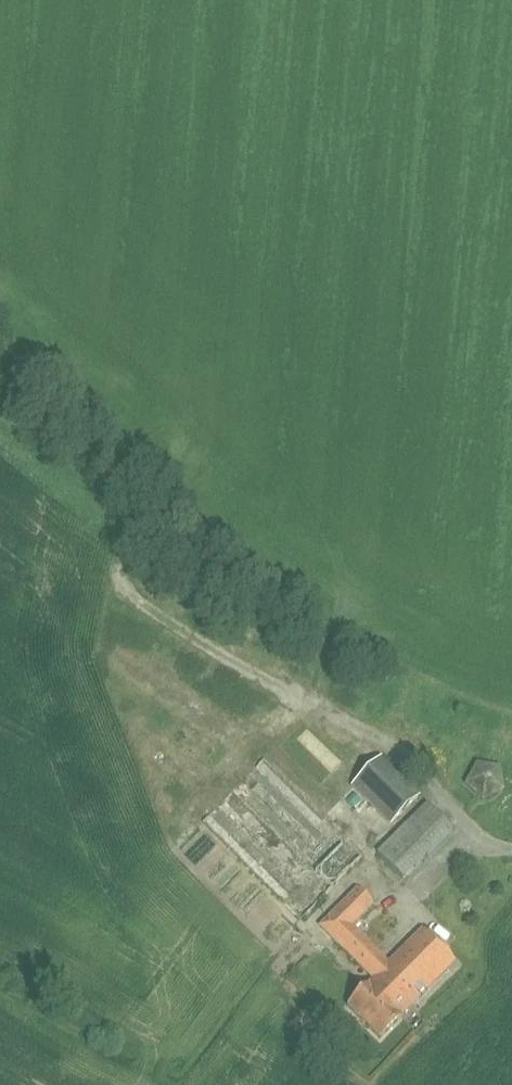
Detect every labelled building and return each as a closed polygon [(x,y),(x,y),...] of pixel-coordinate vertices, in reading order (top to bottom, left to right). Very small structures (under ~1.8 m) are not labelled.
[(263,759),(232,790),(202,821),(300,918),(362,856),(263,759)] [(352,787),(389,824),(416,796),(379,759),(352,787)] [(476,779),(488,800),(507,790),(495,768),(476,779)] [(401,879),(450,830),(424,804),(375,853),(401,879)] [(399,1016),(453,962),(421,930),(383,969),(373,959),(377,955),(349,926),(372,904),(357,889),(319,926),(372,979),(346,1006),(379,1039),(400,1018),(399,1016)]
